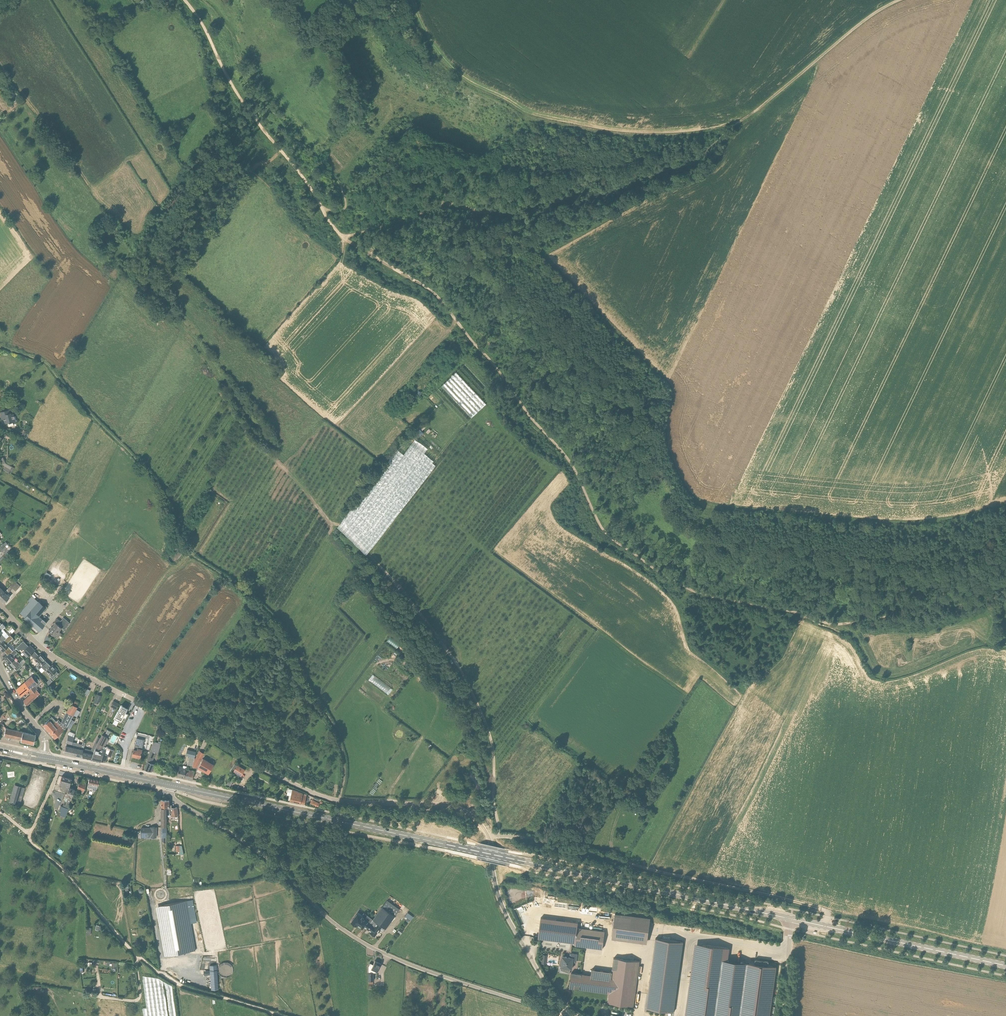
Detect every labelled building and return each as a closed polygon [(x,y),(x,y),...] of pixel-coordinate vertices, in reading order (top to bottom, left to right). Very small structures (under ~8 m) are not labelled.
[(467,421),(484,406),(484,388),(485,385),(482,385),(482,383),(472,372),(459,372),(458,374),(461,373),(461,379),(465,381),(461,384),(464,384),(471,391),(460,401),(454,402),(454,399),(449,403),(451,405),(451,404),(454,407),(456,405),(456,412),(458,408),(461,410),(460,413),(464,413),(464,416),(463,416),(467,421)] [(15,421),(13,413),(11,414),(11,412),(10,412),(9,409),(0,412),(0,413),(2,419),(4,419),(5,424),(15,421)] [(424,453),(428,447),(416,439),(401,461),(406,465),(404,469),(407,471),(406,472),(423,483),(436,464),(433,462),(434,460),(424,453)] [(4,603),(10,597),(7,594),(12,588),(16,591),(20,586),(15,581),(4,592),(0,597),(0,599),(4,603)] [(29,602),(20,613),(25,617),(24,618),(39,631),(44,626),(45,626),(44,625),(47,623),(43,619),(40,622),(37,619),(46,608),(39,601),(38,602),(32,597),(28,601),(29,602)] [(55,635),(58,637),(61,633),(59,631),(62,627),(61,627),(64,624),(57,619),(54,622),(56,623),(49,631),(54,636),(55,635)] [(2,642),(0,644),(0,649),(2,652),(4,651),(8,655),(13,651),(7,644),(13,638),(10,635),(7,638),(7,637),(6,638),(2,642)] [(390,636),(387,642),(397,648),(400,642),(390,636)] [(29,646),(23,641),(16,648),(19,651),(20,649),(22,651),(23,649),(30,656),(31,655),(34,651),(35,650),(30,645),(29,646)] [(10,664),(14,668),(20,663),(17,661),(16,662),(12,657),(17,653),(14,650),(13,651),(8,655),(4,659),(9,665),(10,664)] [(45,659),(40,653),(38,655),(34,651),(31,655),(39,663),(37,666),(39,669),(41,666),(42,667),(47,662),(44,660),(45,659)] [(47,662),(42,667),(45,671),(47,669),(52,675),(50,676),(53,679),(58,673),(56,671),(57,670),(52,664),(50,666),(50,665),(47,662)] [(25,682),(30,688),(34,685),(37,683),(40,681),(36,676),(34,679),(32,676),(31,676),(25,682)] [(28,690),(30,688),(25,682),(16,689),(21,696),(25,693),(26,695),(29,693),(27,691),(28,690)] [(36,690),(37,689),(34,685),(30,688),(28,690),(31,694),(24,701),(27,706),(39,694),(36,690)] [(113,701),(111,705),(110,706),(116,709),(119,704),(113,701)] [(73,715),(74,715),(77,710),(76,709),(77,708),(71,704),(61,723),(58,720),(56,721),(52,717),(43,725),(55,739),(65,729),(70,721),(73,715)] [(122,720),(123,716),(126,718),(129,713),(126,712),(128,708),(121,705),(115,717),(122,720)] [(4,735),(21,739),(23,732),(6,729),(4,735)] [(70,754),(73,742),(74,738),(75,734),(70,731),(68,735),(65,753),(64,753),(70,754)] [(36,735),(23,732),(21,739),(21,741),(28,743),(34,744),(36,735)] [(97,745),(91,759),(100,761),(101,761),(105,762),(107,756),(111,757),(114,750),(104,747),(107,739),(106,738),(106,737),(102,735),(98,743),(97,745)] [(136,738),(135,745),(134,749),(132,755),(140,757),(143,745),(139,744),(140,739),(136,738)] [(76,756),(78,744),(80,739),(78,739),(77,743),(73,742),(70,754),(76,756)] [(76,756),(82,757),(83,750),(84,748),(84,746),(85,743),(83,742),(82,745),(78,744),(76,756)] [(82,757),(91,759),(97,745),(98,743),(96,742),(94,746),(92,750),(84,748),(83,750),(82,757)] [(153,771),(154,768),(153,768),(155,765),(152,763),(156,752),(158,753),(161,743),(159,743),(158,744),(153,742),(150,751),(146,762),(147,762),(144,769),(153,771)] [(193,766),(197,767),(202,758),(197,755),(196,758),(195,758),(193,766)] [(203,758),(198,767),(198,768),(198,767),(203,770),(208,774),(213,765),(213,764),(213,765),(208,762),(203,758)] [(177,776),(184,777),(186,769),(187,766),(183,765),(183,767),(179,766),(177,776)] [(240,775),(241,774),(244,770),(237,766),(234,771),(233,771),(240,775)] [(186,769),(184,777),(192,779),(194,771),(186,769)] [(68,792),(69,787),(71,779),(62,776),(60,784),(62,785),(61,790),(67,792),(68,792)] [(98,787),(100,781),(89,778),(87,787),(92,789),(92,791),(96,792),(98,787)] [(82,794),(86,784),(80,782),(76,791),(79,792),(78,793),(82,794)] [(68,792),(67,792),(65,797),(68,798),(66,802),(63,807),(69,809),(76,791),(74,791),(75,789),(74,789),(69,787),(68,792)] [(17,802),(21,790),(16,788),(12,800),(17,802)] [(304,804),(306,795),(288,788),(286,794),(289,796),(288,801),(290,801),(290,800),(304,804)] [(177,807),(171,808),(171,805),(169,805),(169,801),(161,800),(161,808),(166,808),(166,813),(171,813),(172,817),(178,816),(177,807)] [(69,809),(63,807),(61,806),(59,811),(61,812),(60,815),(65,817),(69,809)] [(150,828),(141,828),(141,836),(144,836),(144,837),(156,837),(156,827),(150,827),(150,828)] [(94,843),(93,849),(105,851),(106,845),(94,843)] [(387,900),(384,904),(397,913),(398,911),(399,910),(400,909),(387,901),(387,900)] [(186,901),(156,906),(165,956),(195,950),(186,901)] [(381,926),(385,929),(395,916),(382,907),(373,920),(381,926)] [(363,926),(366,928),(367,929),(371,924),(370,924),(373,920),(364,913),(362,915),(358,912),(351,922),(352,922),(352,923),(354,925),(355,924),(356,925),(357,924),(362,928),(363,926)] [(405,916),(411,921),(414,917),(408,912),(405,916)] [(615,913),(612,939),(647,944),(650,918),(615,913)] [(578,922),(541,917),(538,938),(575,943),(577,928),(578,922)] [(371,924),(367,929),(371,931),(370,932),(375,935),(381,926),(373,920),(370,924),(371,924)] [(577,928),(575,943),(575,945),(602,949),(605,931),(577,928)] [(683,942),(655,938),(646,1008),(674,1012),(683,942)] [(730,948),(709,945),(706,963),(699,962),(696,982),(692,982),(687,1015),(770,1015),(777,967),(728,961),(730,948)] [(573,962),(576,963),(578,955),(570,954),(570,957),(562,956),(562,960),(561,960),(560,966),(561,966),(561,967),(565,968),(564,971),(570,973),(570,969),(572,969),(573,962)] [(608,1003),(633,1007),(639,961),(614,958),(612,972),(592,969),(591,975),(571,973),(569,989),(609,994),(608,1003)] [(373,987),(373,981),(373,973),(372,973),(374,970),(377,971),(381,964),(375,961),(369,973),(368,973),(368,981),(369,989),(371,989),(371,987),(373,987)] [(217,970),(210,971),(211,990),(218,989),(217,970)]
